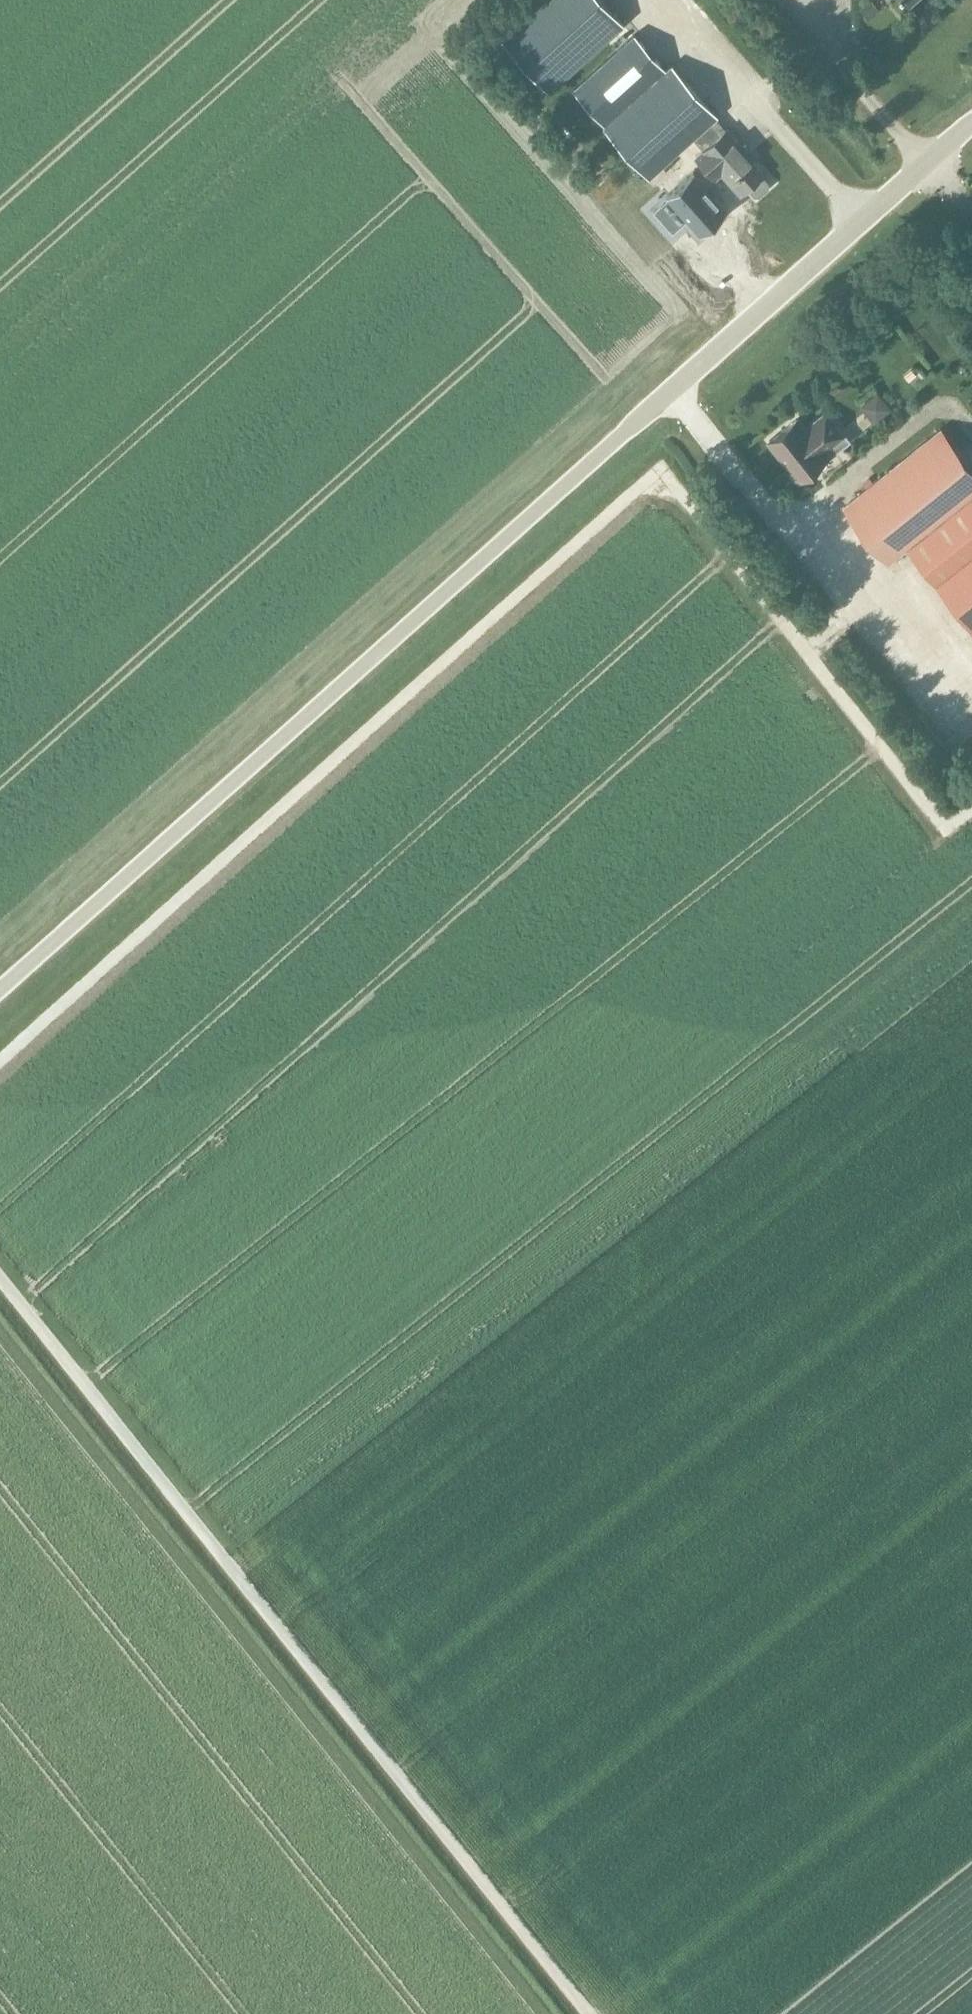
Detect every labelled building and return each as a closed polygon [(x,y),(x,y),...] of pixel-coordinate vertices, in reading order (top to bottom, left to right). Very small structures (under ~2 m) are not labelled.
[(624,24),(603,0),(542,0),(500,37),(549,92),(624,24)] [(878,5),(864,8),(869,25),(882,21),(878,5)] [(574,90),(605,125),(666,71),(634,36),(574,90)] [(649,177),(693,139),(715,119),(717,117),(671,66),(666,71),(605,125),(604,127),(649,177)] [(701,235),(728,211),(693,173),(666,197),(701,235)] [(867,412),(881,401),(875,394),(861,405),(867,412)] [(808,426),(810,428),(805,432),(796,420),(769,441),(800,480),(827,459),(822,453),(844,435),(826,412),(808,426)] [(907,548),(971,496),(971,470),(940,430),(843,508),(888,564),(907,548)] [(907,548),(939,589),(971,563),(971,496),(907,548)] [(939,589),(971,630),(971,563),(939,589)]
